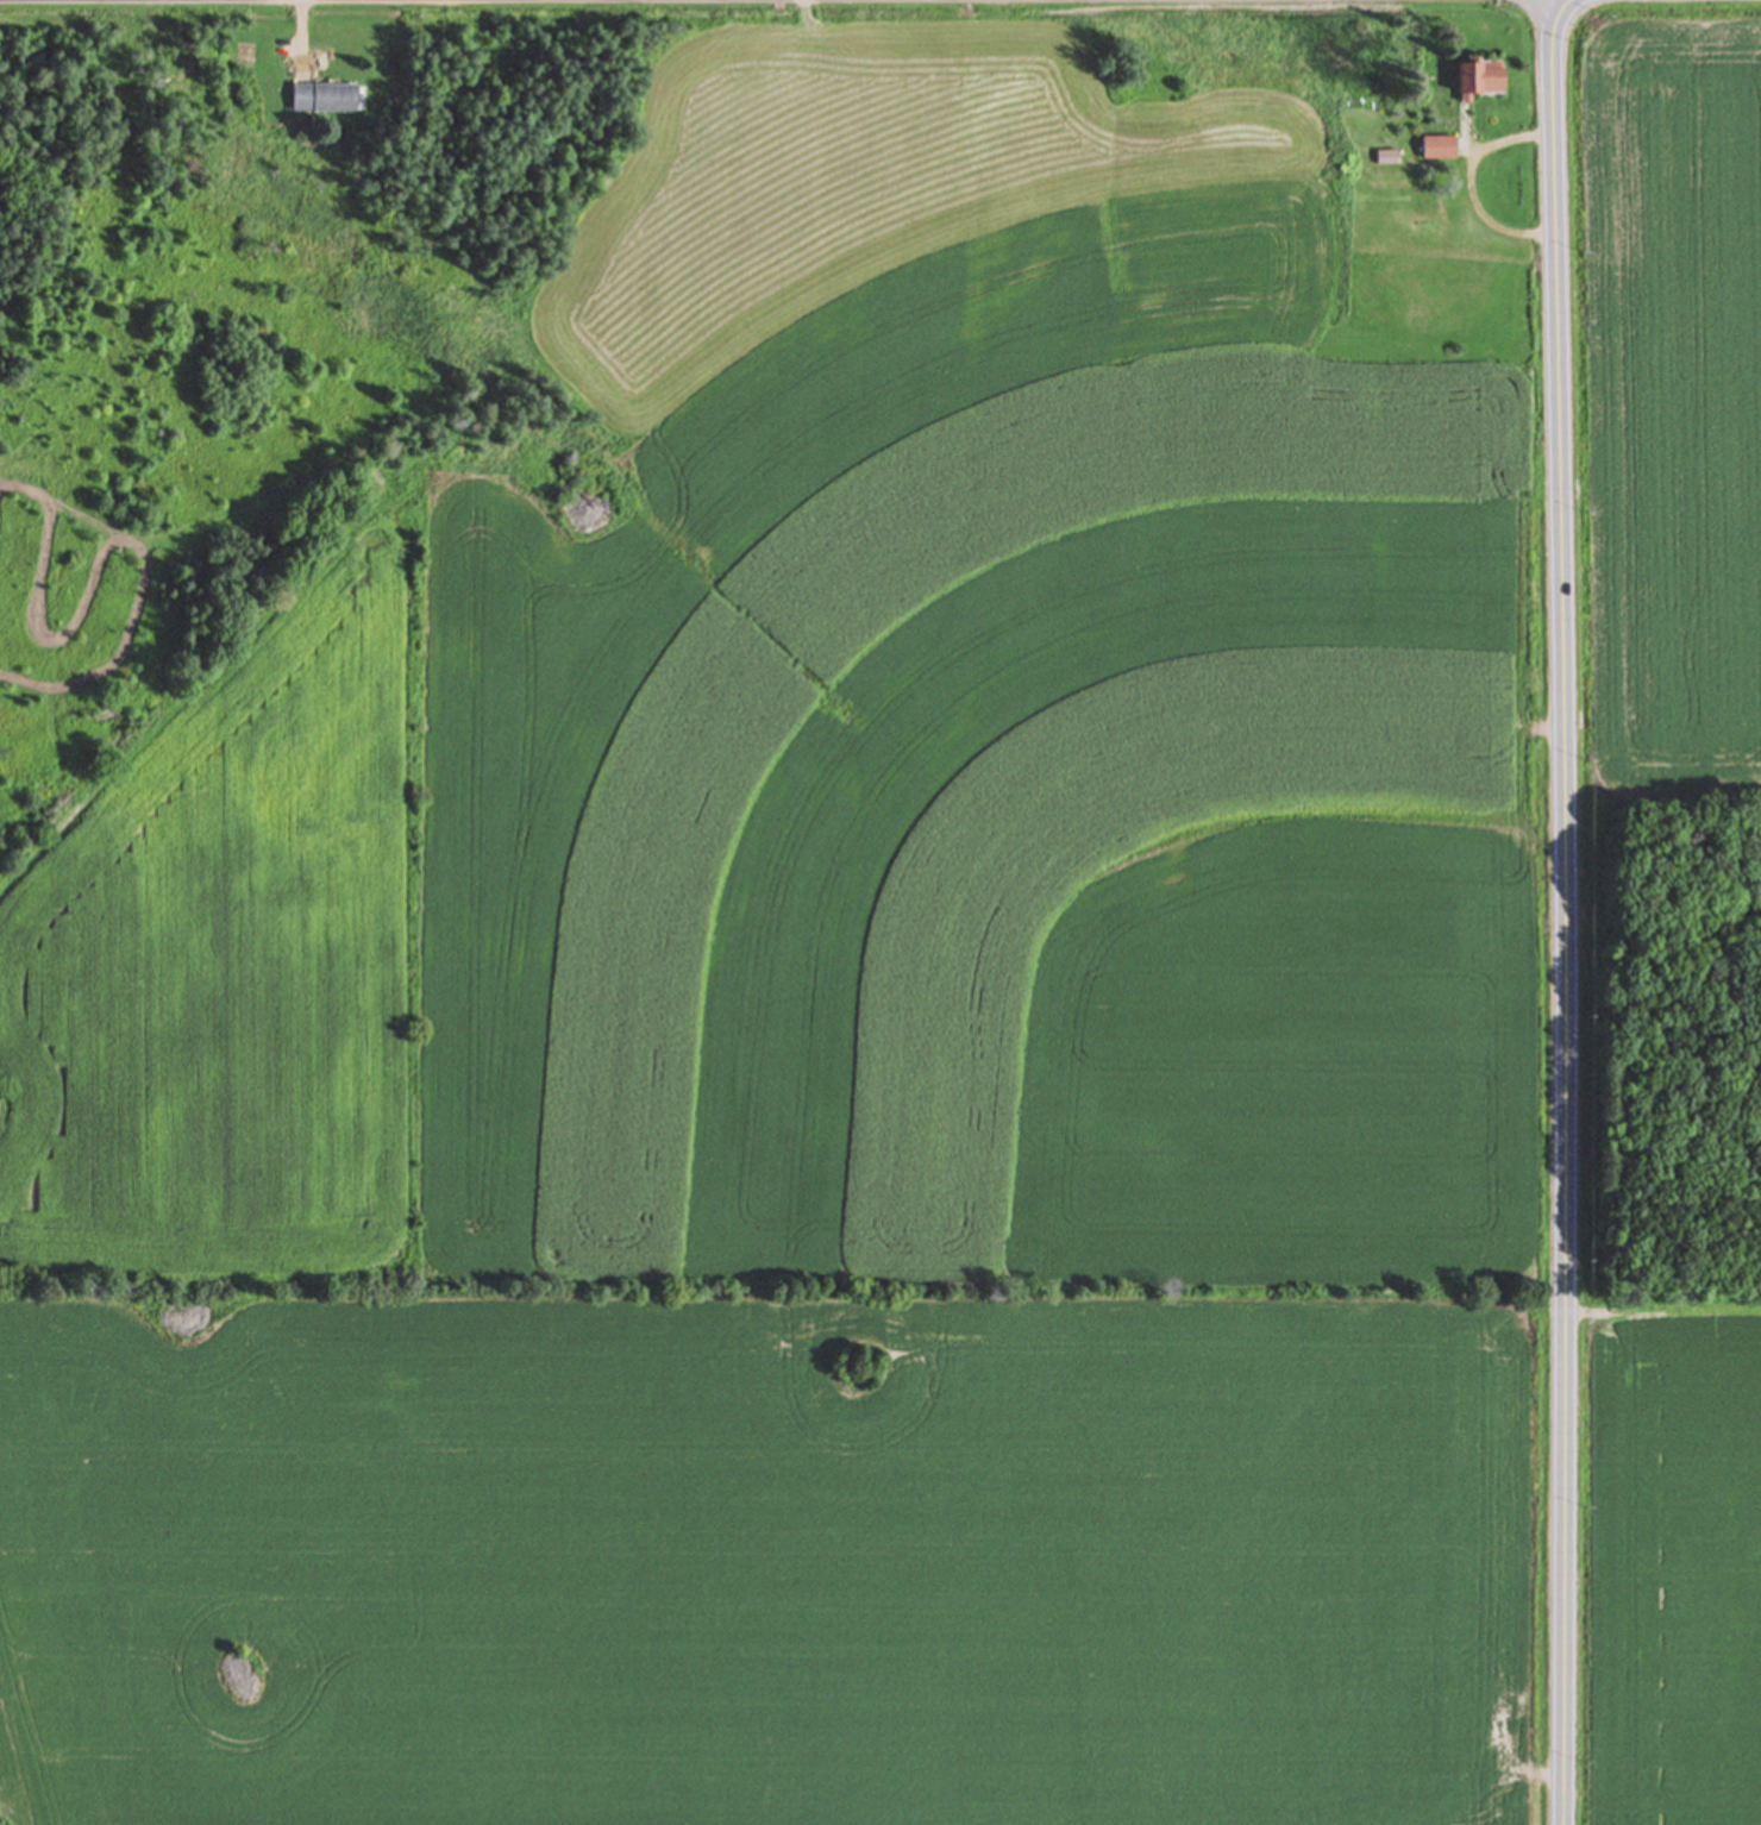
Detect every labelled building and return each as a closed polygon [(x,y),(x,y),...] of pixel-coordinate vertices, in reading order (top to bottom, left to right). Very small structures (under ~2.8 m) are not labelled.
[(1500,96),(1500,62),(1459,62),(1459,96),(1500,96)] [(355,84),(288,84),(288,114),(355,114),(355,84)] [(1420,137),(1420,160),(1453,160),(1453,137),(1420,137)]
